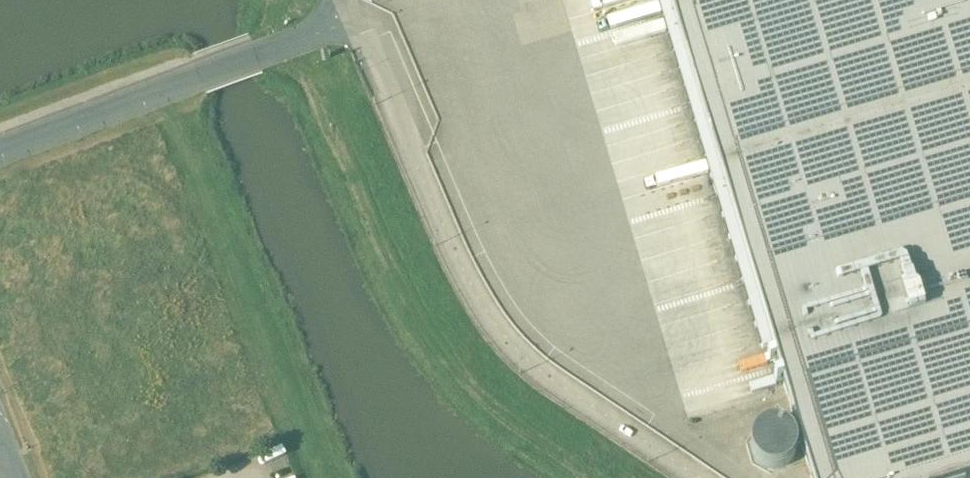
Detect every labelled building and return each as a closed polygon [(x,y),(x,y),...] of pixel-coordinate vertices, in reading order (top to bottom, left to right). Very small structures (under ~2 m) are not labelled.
[(774,391),(787,387),(814,477),(965,477),(969,476),(969,0),(658,0),(774,391)] [(793,464),(791,425),(749,427),(751,466),(793,464)]
